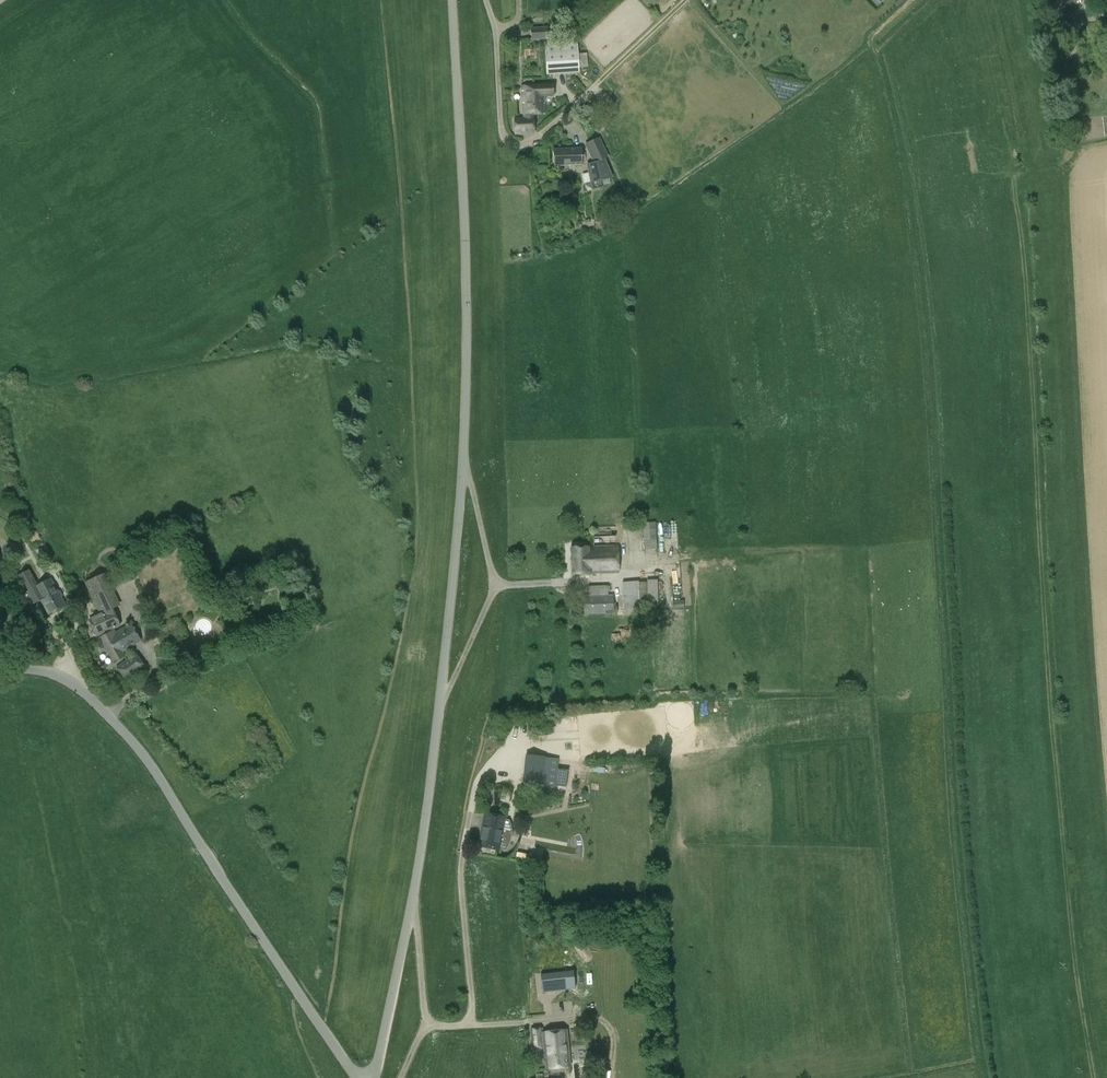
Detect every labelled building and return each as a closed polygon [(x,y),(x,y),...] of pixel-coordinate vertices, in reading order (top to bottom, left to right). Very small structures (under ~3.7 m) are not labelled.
[(532,41),(542,41),(550,40),(549,27),(531,28),(532,41)] [(579,74),(577,40),(546,42),(547,75),(579,74)] [(578,54),(579,68),(587,68),(586,54),(578,54)] [(546,114),(545,99),(545,96),(553,96),(553,84),(533,85),(535,115),(546,114)] [(535,115),(533,85),(525,86),(522,86),(523,115),(524,115),(524,118),(514,118),(515,134),(534,133),(534,118),(533,118),(533,115),(535,115)] [(589,122),(594,118),(589,110),(583,114),(589,122)] [(596,144),(589,148),(595,161),(597,165),(588,167),(591,182),(611,177),(604,158),(596,144)] [(554,166),(582,165),(582,148),(553,149),(554,166)] [(643,523),(645,549),(657,548),(655,522),(643,523)] [(616,537),(593,538),(594,547),(571,548),(572,575),(619,573),(618,546),(616,546),(616,537)] [(114,609),(121,606),(113,589),(136,579),(130,564),(107,575),(106,573),(86,582),(100,615),(89,620),(96,637),(121,626),(114,609)] [(30,570),(18,576),(33,604),(41,600),(49,615),(65,606),(51,579),(38,586),(30,570)] [(658,606),(657,579),(623,582),(624,603),(625,603),(625,610),(643,608),(649,608),(649,607),(658,606)] [(617,614),(617,606),(616,606),(616,603),(614,603),(614,595),(610,595),(610,586),(589,586),(589,595),(584,595),(584,615),(617,614)] [(209,628),(210,627),(209,625),(208,623),(206,621),(203,620),(201,620),(198,622),(196,624),(196,627),(196,630),(197,632),(200,634),(202,634),(204,634),(207,633),(209,631),(209,628)] [(122,652),(141,641),(131,624),(115,633),(114,630),(100,638),(113,661),(124,655),(122,652)] [(126,680),(141,669),(133,655),(117,668),(126,680)] [(558,769),(559,759),(546,758),(546,757),(525,755),(522,785),(543,787),(542,789),(549,789),(549,786),(556,787),(556,786),(566,787),(568,770),(558,769)] [(508,845),(510,832),(502,830),(505,818),(485,814),(478,846),(499,850),(500,843),(508,845)] [(564,1030),(542,1033),(541,1028),(530,1029),(532,1049),(544,1048),(546,1069),(568,1067),(564,1030)]
